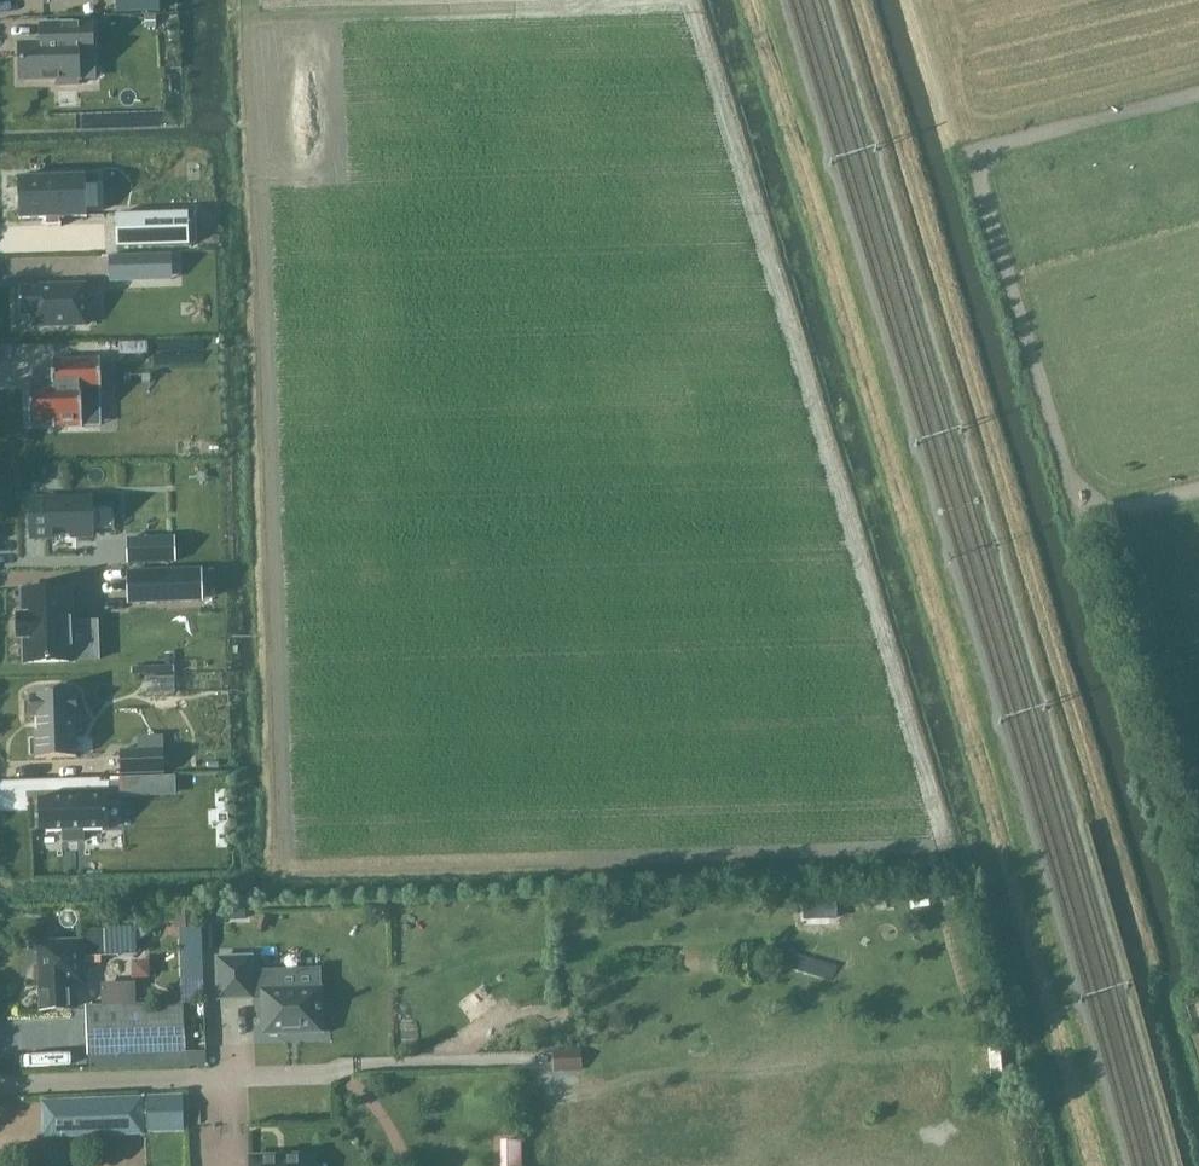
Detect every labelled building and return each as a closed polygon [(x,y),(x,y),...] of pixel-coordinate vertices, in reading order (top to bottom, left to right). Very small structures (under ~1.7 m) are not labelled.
[(39,44),(19,44),(20,81),(55,80),(56,85),(78,85),(77,79),(78,79),(77,54),(92,54),(91,23),(50,24),(38,24),(39,44)] [(85,176),(17,178),(19,219),(45,218),(45,227),(61,227),(60,218),(86,217),(85,176)] [(187,213),(115,215),(116,247),(188,245),(187,213)] [(155,256),(109,258),(110,282),(155,280),(172,280),(171,256),(155,256)] [(20,287),(21,313),(33,313),(34,324),(86,323),(85,282),(38,283),(38,286),(20,287)] [(51,387),(27,387),(28,423),(52,422),(52,427),(80,427),(80,389),(99,389),(98,360),(51,361),(51,387)] [(88,499),(30,500),(31,536),(89,534),(88,499)] [(175,538),(137,539),(137,562),(176,561),(175,538)] [(200,570),(127,573),(128,602),(201,599),(200,570)] [(22,615),(18,615),(18,639),(23,638),(24,663),(72,661),(72,660),(98,660),(98,648),(71,648),(71,622),(70,589),(22,591),(22,615)] [(37,695),(30,696),(31,717),(38,717),(38,731),(34,731),(35,758),(76,757),(74,693),(37,694),(37,695)] [(162,750),(120,751),(120,776),(162,775),(162,750)] [(145,777),(120,778),(121,795),(145,794),(145,777)] [(108,794),(41,796),(42,830),(64,829),(64,840),(85,840),(84,829),(109,828),(108,794)] [(174,911),(161,911),(161,922),(174,922),(174,911)] [(194,912),(175,912),(176,940),(195,940),(194,912)] [(73,1011),(72,985),(83,984),(82,956),(105,955),(104,935),(104,930),(80,931),(81,941),(38,943),(41,1012),(73,1011)] [(133,933),(104,935),(105,955),(134,954),(133,933)] [(253,998),(251,958),(218,959),(219,999),(253,998)] [(182,1004),(135,1005),(134,985),(100,986),(101,1006),(87,1007),(88,1056),(183,1053),(182,1004)] [(319,988),(257,990),(258,1034),(320,1032),(319,988)] [(554,1050),(554,1071),(579,1070),(580,1048),(554,1050)] [(181,1101),(150,1102),(151,1122),(182,1121),(181,1101)] [(46,1109),(47,1130),(84,1128),(83,1107),(46,1109)] [(502,1165),(522,1165),(522,1140),(501,1140),(502,1165)] [(312,1156),(249,1158),(250,1165),(312,1165),(312,1156)]
